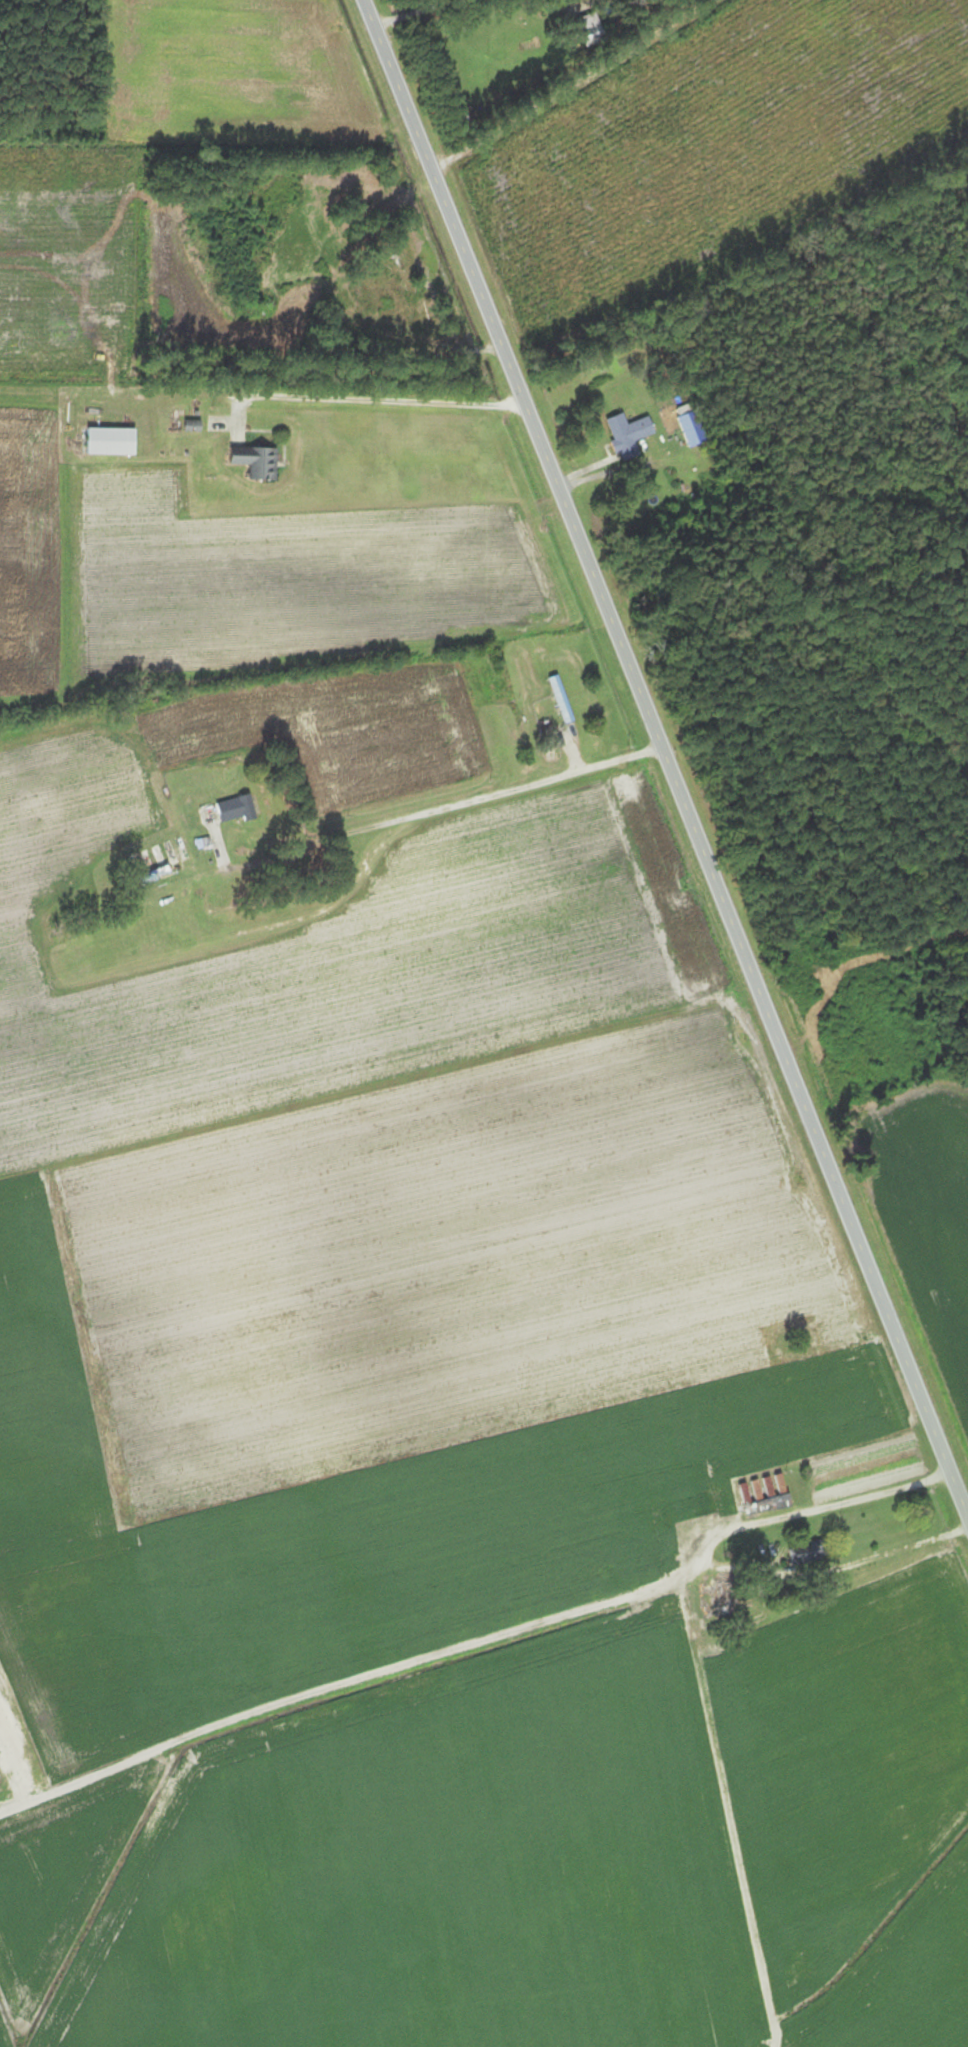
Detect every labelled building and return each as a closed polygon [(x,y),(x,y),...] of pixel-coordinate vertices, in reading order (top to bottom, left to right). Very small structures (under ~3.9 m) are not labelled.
[(580,42),(598,37),(593,14),(574,19),(580,42)] [(360,288),(364,294),(380,282),(376,276),(360,288)] [(646,418),(625,425),(621,414),(604,420),(617,463),(636,456),(632,442),(652,436),(646,418)] [(681,436),(690,435),(687,417),(678,418),(681,436)] [(133,456),(133,430),(84,430),(84,456),(133,456)] [(246,481),(273,482),(274,449),(226,448),(226,466),(246,466),(246,481)] [(548,680),(563,726),(572,723),(557,677),(548,680)] [(218,827),(253,820),(248,797),(213,804),(218,827)] [(192,870),(188,859),(132,878),(136,889),(192,870)] [(820,1540),(789,1550),(795,1567),(826,1557),(820,1540)]
